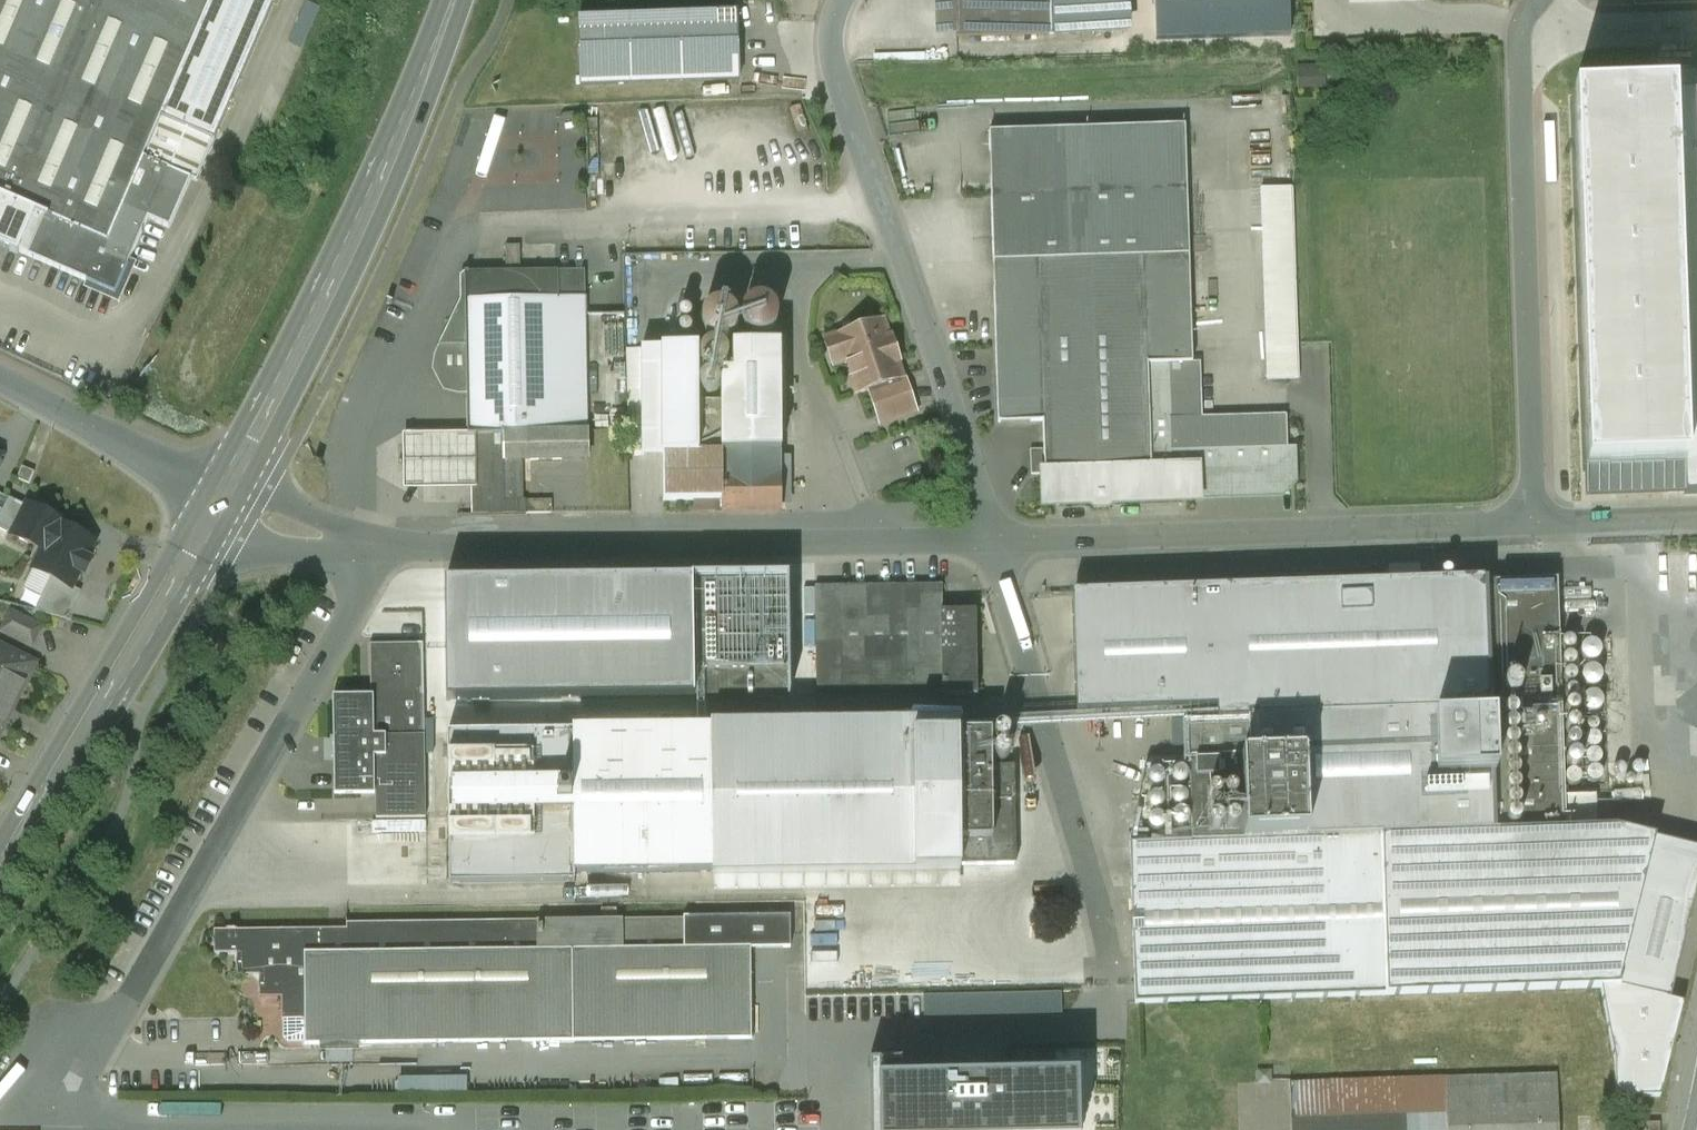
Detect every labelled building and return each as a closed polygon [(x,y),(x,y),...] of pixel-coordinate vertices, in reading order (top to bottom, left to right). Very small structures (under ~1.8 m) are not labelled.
[(16,201),(0,239),(0,244),(19,252),(72,127),(143,158),(161,116),(211,0),(0,0),(0,194),(16,201)] [(936,39),(1050,35),(1049,0),(935,0),(936,39)] [(1050,35),(1129,32),(1128,0),(1049,0),(1050,35)] [(1159,40),(1287,36),(1286,0),(1157,0),(1159,40)] [(737,13),(578,19),(581,87),(739,82),(737,13)] [(1331,87),(1331,64),(1304,64),(1304,87),(1331,87)] [(1672,74),(1673,96),(1572,99),(1586,499),(1696,495),(1696,73),(1672,74)] [(215,140),(161,116),(143,158),(191,179),(197,181),(215,140)] [(1171,451),(1287,448),(1286,416),(1202,419),(1200,363),(1192,364),(1185,126),(989,132),(998,423),(1043,422),(1044,450),(1044,475),(1045,505),(1172,501),(1171,451)] [(143,158),(72,127),(19,252),(40,261),(54,267),(116,293),(148,218),(170,228),(191,179),(143,158)] [(1292,188),(1260,189),(1266,380),(1299,379),(1292,188)] [(0,194),(0,239),(16,201),(0,194)] [(18,254),(19,252),(0,244),(0,247),(18,254)] [(54,267),(40,261),(37,269),(37,274),(41,278),(46,278),(50,275),(54,267)] [(585,271),(468,273),(468,299),(586,298),(585,271)] [(586,298),(468,299),(464,300),(443,346),(439,358),(438,372),(448,387),(459,389),(471,389),(587,387),(586,298)] [(611,314),(610,360),(630,360),(630,314),(611,314)] [(888,340),(881,321),(838,335),(839,337),(826,341),(824,342),(824,344),(825,344),(831,363),(831,364),(832,366),(834,365),(847,360),(858,394),(868,391),(877,416),(887,412),(890,420),(917,411),(905,377),(901,378),(895,362),(900,361),(892,339),(888,340)] [(734,374),(721,374),(721,404),(722,501),(723,513),(781,512),(779,347),(733,347),(734,374)] [(698,349),(641,350),(642,456),(663,456),(698,456),(698,405),(698,349)] [(587,387),(471,389),(471,434),(503,434),(503,461),(518,460),(588,459),(587,387)] [(698,405),(698,456),(663,456),(663,501),(695,501),(719,501),(722,501),(721,404),(698,405)] [(503,434),(471,434),(472,436),(472,478),(472,489),(473,515),(526,514),(526,502),(526,501),(518,501),(518,460),(503,461),(503,434)] [(440,436),(403,437),(404,490),(443,489),(472,489),(472,478),(472,436),(440,436)] [(1287,448),(1171,451),(1172,501),(1197,500),(1197,491),(1203,485),(1212,485),(1218,491),(1226,483),(1233,490),(1241,482),(1249,490),(1256,482),(1264,489),(1271,482),(1279,489),(1288,479),(1282,474),(1288,468),(1282,463),(1287,457),(1287,448)] [(1044,450),(1030,450),(1031,475),(1044,475),(1044,450)] [(34,472),(22,467),(17,479),(29,485),(34,472)] [(57,522),(58,520),(27,504),(26,507),(9,499),(0,517),(0,530),(42,551),(33,569),(34,569),(24,589),(42,598),(52,579),(72,589),(72,587),(80,572),(85,574),(92,560),(85,557),(93,540),(57,522)] [(552,513),(552,500),(526,501),(526,502),(526,514),(552,513)] [(719,501),(695,501),(695,512),(719,512),(719,501)] [(1333,569),(1333,582),(1432,578),(1431,565),(1333,569)] [(72,589),(52,579),(42,598),(73,607),(81,592),(72,587),(72,589)] [(584,586),(445,587),(447,695),(557,693),(557,702),(595,702),(595,692),(786,691),(785,580),(583,581),(584,586)] [(1556,581),(1074,594),(1077,710),(1186,707),(1188,768),(1191,835),(1191,842),(1379,836),(1565,830),(1564,798),(1563,787),(1558,638),(1556,581)] [(942,585),(815,587),(816,698),(977,696),(976,611),(974,611),(942,612),(942,585)] [(73,607),(42,598),(36,611),(67,620),(73,607)] [(41,627),(12,612),(3,630),(32,645),(41,627)] [(1589,637),(1558,638),(1563,787),(1607,785),(1601,648),(1589,637)] [(423,645),(370,645),(371,701),(338,702),(340,790),(374,789),(374,788),(373,737),(425,736),(423,645)] [(0,647),(0,732),(34,664),(0,647)] [(959,727),(448,733),(450,884),(574,883),(574,874),(961,870),(960,866),(959,769),(959,727)] [(374,788),(377,788),(377,819),(426,818),(425,736),(373,737),(374,788)] [(959,769),(960,866),(1015,866),(1014,768),(959,769)] [(1595,797),(1564,798),(1565,830),(1595,829),(1595,797)] [(1379,836),(1385,996),(1600,988),(1617,988),(1669,1001),(1696,888),(1696,849),(1615,828),(1595,829),(1565,830),(1379,836)] [(1379,836),(1191,842),(1129,844),(1135,1004),(1385,996),(1379,836)] [(854,908),(854,911),(854,913),(856,915),(858,916),(861,916),(863,915),(864,913),(865,910),(864,908),(863,906),(860,905),(858,905),(856,906),(854,908)] [(683,919),(347,924),(347,929),(214,931),(214,954),(237,953),(237,976),(259,975),(259,997),(281,997),(282,1019),(305,1019),(305,1045),(751,1039),(750,948),(790,948),(790,916),(683,918),(683,919)] [(1617,988),(1600,988),(1614,1063),(1615,1099),(1659,1098),(1683,1004),(1669,1001),(1617,988)] [(1061,993),(924,996),(925,1017),(1062,1015),(1061,993)] [(870,1129),(1079,1129),(1078,1077),(901,1081),(901,1063),(868,1064),(870,1129)] [(1445,1078),(1446,1117),(1447,1129),(1558,1129),(1557,1075),(1445,1078)] [(476,1077),(407,1076),(407,1092),(476,1093),(476,1077)] [(1289,1083),(1291,1129),(1411,1129),(1411,1117),(1446,1117),(1445,1078),(1289,1083)] [(1446,1117),(1411,1117),(1411,1129),(1447,1129),(1446,1117)]
